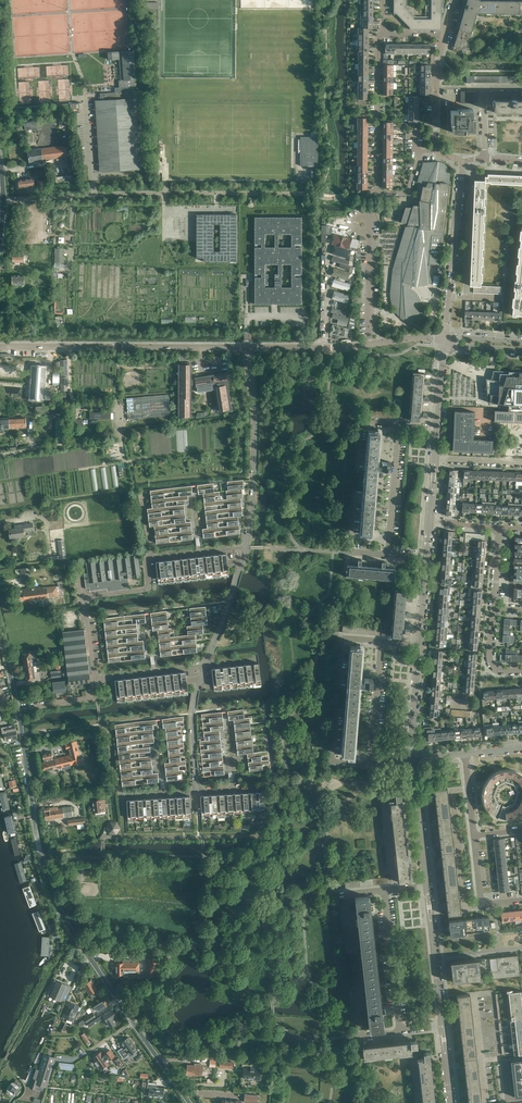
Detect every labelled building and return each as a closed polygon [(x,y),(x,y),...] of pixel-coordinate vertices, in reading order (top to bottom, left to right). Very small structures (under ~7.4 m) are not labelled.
[(394,13),(396,13),(410,27),(410,29),(441,29),(442,12),(443,12),(443,3),(442,3),(442,0),(431,0),(431,19),(414,19),(404,8),(404,0),(394,0),(394,13)] [(463,15),(475,19),(476,13),(490,13),(490,1),(483,1),(480,1),(480,0),(467,0),(466,4),(467,4),(465,9),(465,8),(463,15)] [(505,1),(490,1),(490,13),(504,13),(505,1)] [(519,1),(505,1),(504,13),(519,14),(519,1)] [(475,19),(463,15),(459,30),(471,33),(475,19)] [(471,33),(459,30),(454,46),(453,46),(452,46),(452,47),(452,48),(452,49),(453,50),(453,51),(453,50),(466,54),(470,55),(471,51),(467,50),(466,49),(471,33)] [(96,100),(99,155),(100,171),(141,169),(140,154),(142,154),(138,89),(135,89),(135,86),(137,86),(137,83),(135,83),(133,50),(120,51),(108,52),(108,59),(119,59),(121,80),(119,80),(119,87),(115,87),(115,92),(100,93),(100,100),(96,100)] [(59,94),(60,100),(70,100),(70,78),(59,78),(59,85),(57,85),(57,94),(59,94)] [(467,91),(461,91),(461,103),(467,103),(476,103),(476,91),(467,91)] [(357,93),(357,102),(368,102),(368,94),(368,93),(357,93)] [(497,112),(521,112),(521,100),(516,100),(516,96),(517,96),(511,96),(512,96),(512,100),(494,100),(494,112),(497,112)] [(459,110),(450,110),(450,124),(452,124),(452,132),(466,132),(466,131),(474,131),(474,117),(472,117),(472,109),(459,109),(459,110)] [(418,114),(408,114),(408,120),(408,124),(418,124),(418,120),(418,114)] [(368,115),(357,115),(357,124),(368,124),(368,123),(368,118),(368,115)] [(310,132),(310,137),(300,137),(300,150),(301,150),(301,152),(300,152),(300,166),(318,166),(318,132),(310,132)] [(63,145),(34,149),(30,150),(28,150),(30,162),(65,157),(65,156),(68,155),(67,146),(64,147),(63,145)] [(449,185),(448,185),(449,177),(449,174),(448,172),(448,170),(447,169),(446,167),(444,165),(442,164),(441,163),(440,163),(437,162),(437,163),(423,164),(421,171),(421,173),(420,174),(418,182),(423,182),(426,184),(425,186),(423,186),(420,200),(419,200),(419,205),(413,205),(412,207),(405,207),(401,222),(401,223),(408,223),(407,225),(420,225),(420,228),(416,228),(412,227),(407,227),(404,233),(405,236),(404,236),(401,242),(402,244),(401,245),(398,250),(400,253),(399,253),(396,259),(397,261),(395,263),(393,269),(393,278),(394,279),(392,282),(393,287),(394,288),(391,292),(392,297),(393,298),(392,302),(393,304),(394,307),(401,305),(402,306),(401,312),(403,313),(406,314),(405,315),(409,322),(412,321),(414,319),(416,317),(418,313),(420,309),(420,306),(420,302),(419,298),(417,295),(415,292),(413,290),(411,289),(410,288),(412,285),(414,285),(416,285),(418,285),(419,285),(421,285),(424,284),(426,284),(429,283),(431,281),(428,273),(429,265),(432,265),(439,266),(441,244),(443,244),(449,185)] [(485,181),(485,182),(491,182),(491,183),(499,184),(499,174),(488,174),(488,177),(485,177),(485,181)] [(499,174),(499,184),(507,184),(513,184),(514,175),(499,174)] [(513,184),(521,185),(521,175),(514,175),(513,184)] [(33,178),(26,179),(27,187),(34,186),(33,178)] [(20,188),(27,187),(26,179),(19,180),(20,188)] [(475,180),(474,201),(484,201),(485,182),(485,181),(475,180)] [(392,182),(383,182),(382,187),(389,187),(388,190),(392,190),(392,187),(392,182)] [(474,201),(473,218),(483,218),(484,201),(474,201)] [(197,214),(197,258),(203,258),(203,261),(236,261),(236,214),(197,214)] [(275,304),(301,304),(302,217),(255,217),(255,304),(271,304),(271,307),(275,307),(275,304)] [(473,218),(472,235),(483,235),(483,218),(473,218)] [(350,238),(334,234),(331,244),(347,249),(350,238)] [(472,235),(471,252),(482,252),(483,235),(472,235)] [(55,254),(55,261),(55,264),(55,265),(55,270),(64,270),(64,259),(66,259),(66,256),(64,256),(64,253),(64,248),(62,248),(62,247),(62,246),(60,247),(58,246),(58,247),(58,248),(55,248),(55,254)] [(345,249),(338,247),(337,251),(333,250),(332,254),(343,257),(345,249)] [(482,252),(471,252),(471,268),(481,269),(482,252)] [(13,258),(12,259),(12,261),(13,261),(13,262),(15,262),(15,264),(20,264),(20,262),(23,262),(23,258),(26,258),(26,255),(23,255),(13,255),(13,258)] [(349,260),(332,256),(331,260),(340,263),(347,265),(349,260)] [(333,268),(331,273),(330,276),(335,277),(335,279),(339,280),(340,279),(347,281),(350,272),(333,268)] [(480,286),(481,269),(471,268),(470,285),(474,286),(477,286),(480,286)] [(13,275),(13,285),(13,287),(17,287),(17,285),(22,285),(22,286),(24,286),(24,275),(13,275)] [(345,283),(332,280),(331,284),(336,285),(335,290),(342,292),(343,287),(344,287),(345,283)] [(346,296),(337,293),(333,292),(332,296),(331,300),(344,304),(346,296)] [(512,314),(521,315),(521,295),(515,294),(512,314)] [(346,318),(339,316),(330,316),(329,322),(344,326),(346,318)] [(349,329),(333,324),(330,333),(347,338),(349,329)] [(38,365),(33,365),(30,365),(28,384),(32,384),(31,390),(28,390),(27,396),(31,397),(30,397),(44,399),(50,398),(51,389),(44,389),(46,366),(38,365)] [(190,365),(180,365),(178,365),(178,416),(179,416),(185,416),(190,416),(191,416),(191,412),(191,404),(191,402),(193,402),(193,397),(191,397),(191,386),(197,386),(196,384),(194,384),(193,384),(193,379),(191,379),(191,373),(191,365),(190,365)] [(491,379),(491,381),(491,384),(486,385),(487,386),(488,392),(487,394),(487,395),(490,395),(490,403),(508,404),(508,403),(521,404),(521,372),(493,370),(491,379)] [(197,386),(197,391),(198,390),(197,388),(202,388),(202,387),(206,387),(211,386),(211,388),(211,386),(214,385),(215,392),(218,411),(220,411),(220,410),(223,410),(226,410),(226,409),(228,409),(228,411),(235,410),(235,408),(232,408),(227,379),(228,379),(227,372),(195,377),(196,384),(197,386)] [(413,372),(411,389),(423,390),(424,383),(425,383),(430,384),(430,380),(425,380),(424,380),(424,373),(413,372)] [(411,389),(410,405),(422,406),(422,399),(424,399),(424,400),(429,400),(429,397),(424,396),(424,397),(423,397),(423,390),(411,389)] [(126,398),(128,412),(128,419),(171,415),(169,394),(126,398)] [(494,421),(495,421),(521,422),(521,404),(508,403),(508,404),(508,411),(494,410),(494,421)] [(422,406),(410,405),(409,413),(411,413),(410,420),(419,421),(419,416),(421,416),(421,415),(422,415),(422,416),(427,416),(427,413),(423,412),(422,413),(421,413),(422,406)] [(76,419),(76,409),(69,409),(70,425),(83,425),(83,419),(76,419)] [(89,409),(89,412),(89,420),(112,420),(112,409),(89,409)] [(454,411),(454,418),(456,418),(456,429),(454,429),(454,436),(455,436),(455,438),(453,438),(452,450),(457,450),(457,451),(464,451),(464,450),(469,451),(469,452),(476,452),(476,451),(481,451),(481,452),(487,452),(488,451),(492,452),(493,440),(473,439),(474,412),(454,411)] [(25,416),(12,417),(13,421),(15,421),(15,428),(26,427),(25,416)] [(12,417),(0,418),(0,431),(2,431),(2,429),(10,428),(15,428),(15,421),(13,421),(12,417)] [(368,429),(360,533),(366,536),(373,536),(378,469),(390,469),(391,462),(379,461),(382,429),(375,428),(375,430),(368,429)] [(243,479),(227,481),(228,490),(242,489),(244,489),(243,479)] [(213,483),(197,485),(198,494),(203,493),(214,492),(213,483)] [(192,485),(171,488),(172,497),(188,495),(193,495),(192,485)] [(172,497),(171,488),(150,490),(151,499),(172,497)] [(242,489),(228,490),(226,490),(227,499),(241,498),(243,498),(242,489)] [(214,492),(203,493),(204,502),(220,500),(219,491),(214,492)] [(188,495),(172,497),(173,506),(184,504),(189,504),(188,495)] [(172,497),(151,499),(152,508),(168,506),(173,506),(172,497)] [(227,499),(220,500),(221,509),(242,506),(241,498),(227,499)] [(220,500),(204,502),(205,511),(221,509),(220,500)] [(173,506),(168,506),(169,515),(185,513),(184,504),(173,506)] [(147,508),(148,517),(169,515),(168,506),(152,508),(147,508)] [(242,506),(221,509),(222,517),(238,516),(243,515),(242,506)] [(221,509),(205,511),(206,519),(222,517),(221,509)] [(185,513),(169,515),(170,524),(175,523),(186,521),(185,513)] [(169,515),(148,517),(149,526),(154,526),(170,524),(169,515)] [(238,516),(222,517),(223,526),(239,524),(238,516)] [(222,517),(206,519),(207,528),(218,527),(223,526),(222,517)] [(186,521),(175,523),(176,532),(192,530),(191,521),(186,521)] [(33,523),(23,524),(23,527),(24,527),(24,531),(34,530),(33,523)] [(175,523),(170,524),(154,526),(155,534),(176,532),(175,523)] [(14,525),(15,528),(11,529),(12,538),(24,536),(24,531),(24,527),(23,527),(23,524),(22,524),(14,525)] [(239,524),(223,526),(218,527),(219,536),(240,533),(239,524)] [(207,528),(202,528),(203,538),(219,536),(218,527),(207,528)] [(192,530),(176,532),(177,541),(193,539),(192,530)] [(176,532),(155,534),(156,543),(177,541),(176,532)] [(226,553),(218,554),(221,575),(229,574),(226,553)] [(218,554),(210,555),(213,576),(221,575),(218,554)] [(84,573),(85,579),(86,579),(87,582),(85,583),(86,589),(89,588),(90,591),(129,585),(128,577),(142,575),(139,555),(86,563),(87,573),(84,573)] [(210,555),(202,556),(205,577),(213,576),(210,555)] [(202,556),(195,557),(197,578),(205,577),(202,556)] [(195,557),(187,558),(189,579),(197,578),(195,557)] [(187,558),(179,559),(182,580),(189,579),(187,558)] [(179,559),(171,560),(174,581),(182,580),(179,559)] [(358,566),(347,565),(347,568),(346,568),(346,570),(347,570),(346,576),(370,578),(371,567),(360,566),(360,564),(361,564),(361,560),(358,559),(358,564),(358,566)] [(171,560),(164,561),(166,582),(174,581),(171,560)] [(164,561),(155,561),(158,583),(166,582),(164,561)] [(371,567),(370,578),(395,580),(396,569),(384,568),(384,566),(385,566),(385,562),(382,561),(382,566),(382,568),(371,567)] [(513,568),(514,568),(514,571),(518,572),(518,574),(521,574),(521,565),(514,564),(513,568)] [(513,581),(521,581),(521,574),(518,574),(518,572),(514,571),(514,577),(513,577),(513,581)] [(438,578),(438,583),(441,583),(441,585),(451,586),(452,577),(449,577),(440,576),(440,579),(438,578)] [(471,579),(471,587),(478,588),(478,586),(482,586),(483,580),(474,579),(471,579)] [(49,597),(58,596),(59,596),(64,595),(63,585),(57,586),(47,587),(43,588),(43,586),(17,590),(18,602),(44,598),(44,597),(48,596),(48,597),(49,597)] [(470,597),(473,597),(481,598),(482,591),(477,591),(478,589),(471,588),(470,597)] [(395,589),(394,605),(405,606),(406,599),(407,599),(407,600),(412,600),(412,597),(407,596),(407,597),(406,597),(407,590),(395,589)] [(394,605),(393,621),(404,622),(404,615),(406,615),(406,616),(411,616),(411,613),(406,613),(405,613),(405,606),(394,605)] [(206,606),(189,608),(191,617),(207,615),(206,606)] [(167,611),(150,612),(151,621),(167,619),(167,611)] [(145,613),(124,616),(125,624),(136,623),(146,622),(145,613)] [(207,615),(191,617),(192,626),(203,625),(208,624),(207,615)] [(124,616),(103,618),(104,627),(120,625),(125,624),(124,616)] [(504,618),(503,629),(509,630),(510,625),(515,625),(516,619),(504,618)] [(167,619),(151,621),(152,630),(157,630),(168,628),(167,619)] [(393,621),(392,630),(393,630),(393,636),(401,637),(402,633),(403,633),(403,632),(404,632),(409,633),(410,629),(405,629),(403,629),(404,622),(393,621)] [(125,624),(120,625),(121,634),(137,632),(136,623),(125,624)] [(120,625),(104,627),(105,636),(121,634),(120,625)] [(192,626),(187,626),(188,635),(195,634),(204,633),(203,625),(192,626)] [(173,628),(168,628),(157,630),(158,638),(174,636),(173,628)] [(80,629),(63,631),(64,641),(85,639),(84,629),(80,629)] [(502,641),(507,641),(514,642),(514,636),(509,635),(509,630),(503,629),(502,641)] [(137,632),(121,634),(122,643),(138,640),(137,632)] [(121,634),(105,636),(107,644),(122,643),(121,634)] [(196,643),(195,634),(188,635),(174,636),(175,645),(196,643)] [(159,647),(175,645),(174,636),(158,638),(159,647)] [(85,639),(64,641),(65,649),(86,647),(85,639)] [(138,640),(122,643),(123,651),(144,649),(143,640),(138,640)] [(122,643),(107,644),(108,653),(123,651),(122,643)] [(196,643),(175,645),(176,654),(197,652),(196,643)] [(175,645),(159,647),(160,656),(176,654),(175,645)] [(342,755),(348,755),(348,757),(355,758),(361,685),(373,686),(373,679),(361,678),(364,645),(357,645),(357,646),(350,646),(342,755)] [(86,647),(65,649),(66,658),(87,655),(86,647)] [(500,654),(500,660),(511,660),(511,649),(509,649),(509,647),(507,647),(506,647),(505,654),(500,654)] [(144,649),(123,651),(125,660),(145,658),(144,649)] [(511,660),(521,661),(521,655),(517,655),(517,649),(511,649),(511,660)] [(123,651),(108,653),(109,662),(125,660),(123,651)] [(22,654),(24,661),(34,659),(37,659),(36,652),(31,653),(22,654)] [(477,653),(468,652),(468,660),(476,661),(477,653)] [(87,655),(66,658),(67,668),(68,676),(78,675),(77,665),(88,664),(87,655)] [(34,659),(24,661),(25,667),(33,666),(35,665),(38,665),(37,659),(34,659)] [(259,663),(251,664),(253,685),(261,684),(259,663)] [(88,664),(77,665),(78,675),(89,673),(88,665),(88,664)] [(251,664),(243,665),(245,686),(253,685),(251,664)] [(35,665),(25,667),(26,674),(37,672),(36,668),(40,667),(39,665),(38,665),(35,665)] [(243,665),(235,666),(238,687),(245,686),(243,665)] [(227,666),(220,667),(222,689),(230,688),(227,666)] [(235,666),(227,666),(230,688),(238,687),(235,666)] [(220,667),(211,668),(214,690),(222,689),(220,667)] [(185,671),(177,672),(180,694),(188,693),(185,671)] [(37,672),(26,674),(27,680),(28,680),(28,683),(41,681),(39,672),(37,672)] [(177,672),(169,673),(172,695),(180,694),(177,672)] [(90,682),(89,673),(78,675),(68,676),(69,685),(85,683),(90,682)] [(169,673),(162,674),(164,695),(172,695),(169,673)] [(162,674),(154,675),(156,696),(164,695),(162,674)] [(154,675),(146,676),(149,697),(156,696),(154,675)] [(146,676),(138,677),(141,698),(149,697),(146,676)] [(138,677),(131,678),(133,699),(141,698),(138,677)] [(131,678),(123,679),(125,700),(133,699),(131,678)] [(123,679),(115,680),(117,701),(125,700),(123,679)] [(65,681),(53,682),(54,692),(66,691),(65,681)] [(244,709),(228,711),(229,720),(234,719),(250,717),(245,718),(244,709)] [(209,718),(209,722),(223,720),(222,711),(201,714),(202,719),(209,718)] [(183,716),(162,719),(163,728),(165,727),(181,726),(184,725),(177,726),(176,722),(183,721),(183,716)] [(250,717),(234,719),(235,728),(251,726),(250,717)] [(157,719),(136,722),(137,731),(153,729),(158,728),(157,719)] [(209,722),(202,723),(203,727),(210,727),(210,731),(219,730),(224,729),(223,720),(209,722)] [(136,722),(115,724),(116,733),(137,731),(136,722)] [(0,731),(0,733),(4,732),(16,730),(15,724),(0,727),(1,730),(0,731)] [(486,727),(484,727),(485,735),(487,735),(493,735),(492,726),(492,724),(486,724),(486,727)] [(181,726),(165,727),(166,736),(178,734),(177,730),(182,730),(181,726)] [(251,726),(235,728),(236,737),(252,735),(251,726)] [(433,726),(423,727),(424,734),(425,734),(426,742),(435,741),(435,740),(434,728),(433,726)] [(153,729),(137,731),(138,739),(154,737),(153,729)] [(16,730),(4,732),(5,738),(5,739),(8,739),(9,742),(18,740),(17,734),(15,735),(15,731),(16,730)] [(219,730),(210,731),(203,731),(204,736),(208,736),(209,740),(220,739),(219,730)] [(137,731),(116,733),(117,742),(138,739),(137,731)] [(178,734),(166,736),(167,745),(183,743),(182,734),(178,734)] [(252,735),(236,737),(237,745),(253,744),(252,735)] [(154,737),(138,739),(139,748),(150,747),(155,746),(154,737)] [(138,739),(117,742),(118,751),(134,749),(139,748),(138,739)] [(209,740),(200,741),(200,745),(207,745),(208,749),(221,747),(220,739),(209,740)] [(81,761),(80,754),(79,749),(78,749),(76,741),(66,744),(67,749),(69,749),(70,755),(51,760),(51,758),(53,757),(52,753),(52,752),(42,754),(43,759),(45,759),(45,761),(44,762),(41,762),(44,771),(63,767),(63,770),(71,768),(71,765),(73,764),(73,763),(81,761)] [(183,743),(167,745),(168,754),(180,752),(180,748),(184,747),(183,743)] [(253,744),(237,745),(238,754),(247,753),(254,752),(253,744)] [(139,748),(134,749),(135,757),(151,756),(150,747),(139,748)] [(221,747),(208,749),(201,750),(201,754),(208,753),(209,757),(223,756),(221,747)] [(134,749),(118,751),(119,759),(135,757),(134,749)] [(180,752),(168,754),(169,762),(181,761),(181,757),(185,756),(184,751),(180,752)] [(268,751),(247,753),(248,762),(262,760),(261,756),(268,755),(268,751)] [(151,756),(135,757),(136,766),(152,764),(151,756)] [(223,756),(209,757),(202,758),(202,763),(209,762),(210,766),(224,765),(223,756)] [(135,757),(119,759),(120,768),(136,766),(135,757)] [(262,760),(248,762),(249,771),(263,769),(262,765),(269,764),(269,759),(262,760)] [(169,762),(164,763),(166,772),(182,770),(186,769),(179,770),(179,766),(186,765),(185,760),(181,761),(169,762)] [(152,764),(136,766),(137,775),(142,774),(153,773),(152,764)] [(224,765),(210,766),(203,767),(203,772),(210,771),(211,775),(225,774),(224,765)] [(136,766),(120,768),(121,777),(137,775),(136,766)] [(483,804),(484,807),(485,809),(487,811),(489,813),(490,814),(492,816),(493,817),(495,818),(501,805),(498,804),(495,796),(499,786),(506,782),(514,785),(517,794),(513,803),(506,807),(503,806),(498,819),(500,819),(502,820),(504,820),(506,820),(508,820),(511,819),(513,819),(516,818),(518,816),(520,815),(521,813),(521,775),(520,773),(518,772),(515,771),(513,770),(511,769),(508,769),(506,769),(503,769),(501,770),(498,771),(496,772),(494,773),(492,774),(490,776),(488,778),(487,780),(486,782),(485,784),(484,786),(483,788),(482,790),(482,792),(482,795),(482,797),(482,800),(482,802),(483,804)] [(182,770),(166,772),(167,781),(179,779),(178,775),(182,774),(182,770)] [(153,773),(142,774),(143,783),(159,781),(158,772),(153,773)] [(137,775),(121,777),(122,786),(143,783),(142,774),(137,775)] [(7,791),(0,793),(4,810),(11,808),(7,791)] [(264,791),(255,792),(257,814),(265,813),(264,791)] [(247,792),(240,793),(241,815),(249,814),(247,792)] [(255,792),(247,792),(249,814),(257,814),(255,792)] [(232,793),(224,794),(225,816),(233,815),(232,793)] [(240,793),(232,793),(233,815),(241,815),(240,793)] [(396,800),(389,801),(392,822),(393,833),(394,844),(395,854),(396,865),(397,876),(398,875),(399,882),(407,881),(407,882),(409,882),(409,881),(410,881),(409,879),(401,800),(402,800),(404,800),(403,796),(402,796),(401,793),(395,794),(396,800)] [(216,794),(208,795),(210,817),(218,816),(216,794)] [(224,794),(216,794),(218,816),(218,818),(226,818),(225,816),(224,794)] [(208,795),(200,795),(202,817),(210,817),(208,795)] [(182,796),(174,797),(175,819),(183,818),(182,796)] [(190,796),(182,796),(183,818),(191,818),(190,796)] [(166,797),(158,798),(160,820),(167,819),(166,797)] [(174,797),(166,797),(167,819),(175,819),(174,797)] [(100,799),(93,800),(95,812),(106,810),(104,799),(104,798),(100,798),(100,799)] [(150,798),(143,799),(144,821),(152,820),(150,798)] [(158,798),(150,798),(152,820),(160,820),(158,798)] [(135,799),(127,800),(128,822),(136,821),(135,799)] [(143,799),(135,799),(136,821),(144,821),(143,799)] [(46,808),(43,808),(45,819),(50,818),(50,819),(64,816),(64,817),(72,816),(71,806),(62,807),(63,807),(61,808),(60,804),(57,805),(57,808),(55,808),(54,807),(52,807),(46,808)] [(437,818),(435,818),(436,824),(438,824),(439,831),(452,830),(450,809),(436,810),(437,818)] [(10,816),(5,817),(8,836),(14,835),(10,816)] [(84,817),(64,820),(65,826),(68,825),(85,823),(84,817)] [(110,821),(106,827),(109,833),(116,834),(120,828),(117,822),(110,821)] [(440,841),(438,841),(439,848),(440,847),(441,852),(454,851),(452,830),(439,831),(440,841)] [(17,838),(12,839),(16,855),(21,854),(17,838)] [(442,861),(440,861),(441,867),(443,867),(443,873),(456,872),(454,851),(441,852),(442,861)] [(21,862),(15,864),(20,882),(26,881),(24,874),(25,874),(24,869),(23,869),(21,862)] [(445,885),(443,885),(443,891),(445,891),(446,894),(459,893),(456,872),(443,873),(445,885)] [(29,887),(24,889),(30,907),(36,905),(32,896),(33,896),(32,893),(31,894),(29,887)] [(447,904),(445,904),(445,910),(447,910),(448,915),(461,914),(459,893),(446,894),(447,904)] [(357,898),(363,956),(371,1029),(369,1029),(369,1030),(382,1028),(381,1014),(383,1014),(385,1014),(385,1009),(384,1009),(384,1008),(383,1008),(383,1009),(382,1009),(371,911),(372,911),(372,912),(374,912),(374,911),(374,906),(373,906),(373,905),(372,905),(372,906),(371,906),(369,896),(368,896),(367,897),(355,898),(357,898)] [(38,913),(33,915),(40,930),(45,928),(38,913)] [(477,929),(476,918),(470,918),(468,919),(466,919),(467,926),(476,925),(477,929)] [(462,926),(467,926),(466,919),(449,921),(449,925),(449,926),(449,929),(450,931),(450,936),(455,935),(461,935),(463,934),(462,926)] [(146,972),(147,978),(154,978),(154,972),(157,972),(156,957),(154,957),(154,954),(146,954),(146,972)] [(479,959),(450,962),(453,982),(481,979),(480,973),(491,972),(492,978),(520,975),(518,955),(482,958),(483,964),(480,964),(479,959)] [(123,963),(116,963),(116,975),(128,974),(128,970),(129,970),(129,971),(139,971),(139,962),(130,962),(130,959),(123,959),(123,963)] [(91,980),(83,985),(90,995),(91,994),(93,997),(98,994),(96,991),(98,990),(91,980)] [(61,983),(56,981),(49,996),(62,1002),(63,1000),(65,1002),(68,994),(66,993),(69,986),(62,983),(61,983)] [(521,991),(512,992),(512,989),(507,990),(507,992),(509,1010),(509,1016),(510,1020),(521,1018),(521,991)] [(458,1004),(456,1004),(456,1011),(458,1010),(459,1017),(472,1015),(470,994),(457,995),(458,1004)] [(98,1004),(94,1006),(96,1009),(98,1008),(99,1010),(101,1009),(108,1005),(106,1003),(107,1003),(106,1002),(106,1001),(106,1000),(104,1000),(104,999),(98,1003),(98,1004)] [(73,1021),(78,1010),(76,1009),(78,1005),(77,1005),(77,1006),(75,1005),(76,1004),(71,1002),(70,1003),(67,1002),(66,1005),(68,1005),(64,1013),(63,1017),(67,1019),(73,1021)] [(116,1023),(112,1018),(115,1017),(115,1016),(111,1010),(103,1015),(102,1014),(98,1017),(88,1023),(90,1026),(103,1017),(104,1018),(105,1018),(107,1021),(107,1022),(110,1027),(116,1023)] [(93,1013),(84,1018),(85,1019),(87,1023),(96,1017),(94,1014),(93,1013)] [(460,1024),(458,1024),(459,1030),(460,1030),(461,1037),(474,1036),(472,1015),(459,1017),(460,1024)] [(81,1035),(87,1043),(89,1041),(84,1033),(81,1035)] [(462,1047),(460,1048),(461,1054),(463,1054),(464,1058),(477,1057),(474,1036),(461,1037),(462,1047)] [(122,1048),(118,1051),(124,1059),(128,1056),(127,1056),(129,1054),(130,1055),(130,1056),(138,1050),(137,1050),(129,1038),(129,1037),(121,1043),(124,1047),(122,1049),(122,1048)] [(417,1040),(363,1046),(363,1051),(362,1051),(363,1052),(364,1059),(412,1054),(412,1047),(418,1047),(417,1040)] [(94,1056),(93,1057),(101,1069),(108,1064),(107,1061),(109,1060),(114,1056),(109,1049),(104,1053),(104,1054),(102,1055),(100,1052),(99,1053),(98,1052),(93,1055),(94,1056)] [(417,1060),(422,1102),(435,1102),(430,1058),(430,1052),(424,1052),(424,1059),(417,1059),(417,1060)] [(50,1074),(55,1058),(45,1055),(40,1070),(50,1074)] [(118,1057),(115,1060),(119,1067),(123,1064),(118,1057)] [(465,1067),(463,1067),(463,1073),(465,1073),(466,1079),(479,1078),(477,1057),(464,1058),(465,1067)] [(511,1061),(515,1097),(521,1096),(521,1059),(511,1061)] [(195,1063),(194,1065),(188,1064),(187,1074),(202,1075),(203,1065),(201,1065),(201,1064),(200,1064),(200,1063),(195,1063)] [(250,1067),(250,1068),(243,1068),(243,1078),(254,1079),(254,1080),(261,1080),(262,1072),(261,1072),(261,1069),(254,1069),(254,1068),(250,1067)] [(50,1074),(40,1070),(37,1080),(33,1079),(30,1088),(35,1090),(37,1085),(46,1087),(50,1074)] [(467,1091),(465,1091),(466,1097),(468,1097),(468,1100),(481,1099),(479,1078),(466,1079),(467,1091)] [(12,1081),(6,1088),(7,1089),(7,1090),(8,1090),(9,1093),(12,1094),(13,1095),(14,1094),(15,1095),(16,1094),(18,1096),(22,1091),(21,1089),(21,1088),(18,1086),(20,1084),(15,1080),(14,1082),(12,1081)] [(156,1083),(148,1082),(147,1088),(149,1088),(148,1095),(163,1097),(164,1095),(164,1089),(156,1088),(156,1083)] [(246,1094),(245,1094),(245,1095),(244,1101),(244,1102),(245,1102),(256,1102),(257,1102),(257,1096),(258,1096),(258,1095),(257,1095),(246,1094)]
